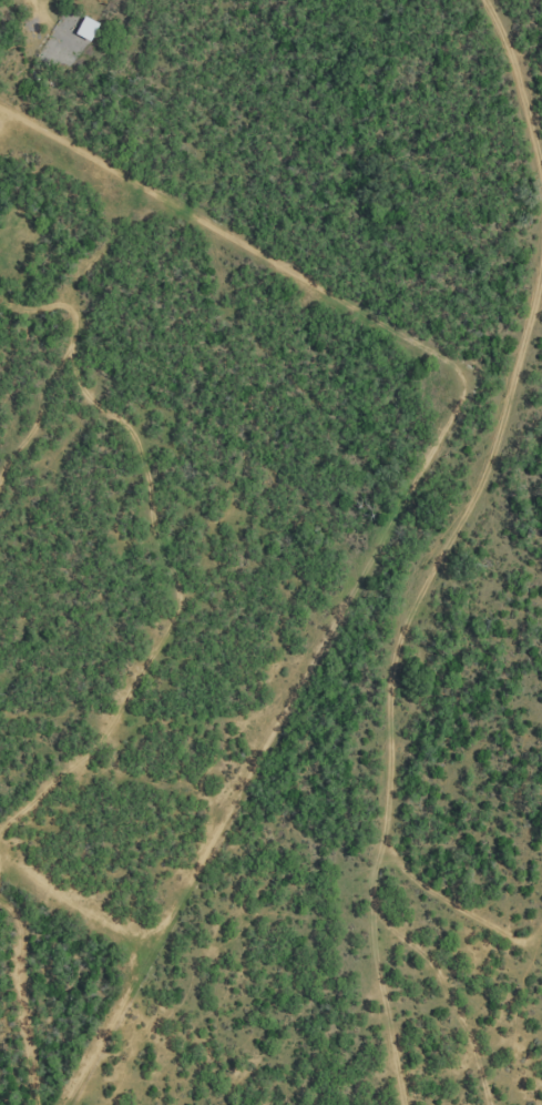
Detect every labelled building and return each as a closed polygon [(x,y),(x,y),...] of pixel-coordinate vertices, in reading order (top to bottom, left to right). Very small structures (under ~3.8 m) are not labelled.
[(73,34),(88,41),(97,22),(82,15),(73,34)]
